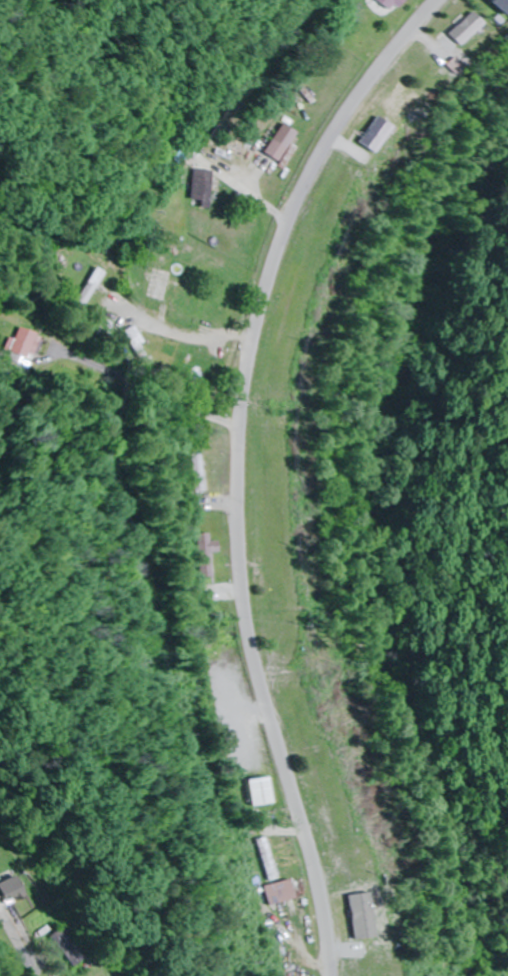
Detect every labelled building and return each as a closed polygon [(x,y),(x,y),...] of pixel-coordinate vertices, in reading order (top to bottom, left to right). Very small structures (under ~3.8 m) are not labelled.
[(400,12),(409,0),(384,0),(400,12)] [(507,17),(507,0),(490,0),(507,18),(507,17)] [(475,13),(451,34),(461,46),(485,25),(475,13)] [(273,155),(287,164),(305,133),(292,125),(273,155)] [(217,209),(220,172),(200,170),(198,201),(208,202),(207,209),(217,209)] [(76,303),(86,310),(112,275),(102,268),(76,303)] [(173,301),(179,273),(157,269),(151,297),(173,301)] [(27,364),(37,335),(14,327),(4,356),(27,364)] [(191,450),(195,495),(205,494),(202,449),(191,450)] [(219,553),(219,544),(210,544),(210,536),(198,536),(198,578),(211,578),(211,553),(219,553)] [(253,809),(274,806),(270,779),(250,781),(253,809)] [(33,895),(24,876),(4,885),(13,904),(33,895)] [(295,901),(291,881),(269,886),(273,905),(295,901)] [(55,936),(76,968),(92,957),(71,925),(55,936)]
